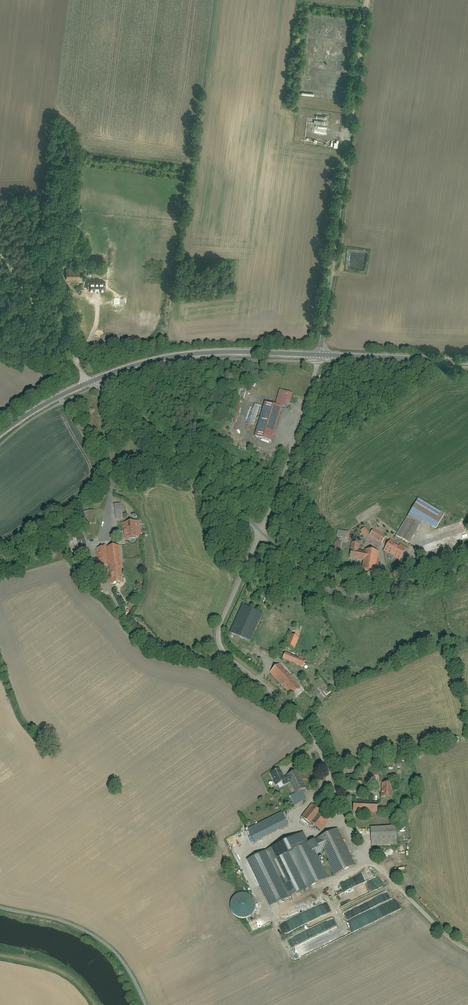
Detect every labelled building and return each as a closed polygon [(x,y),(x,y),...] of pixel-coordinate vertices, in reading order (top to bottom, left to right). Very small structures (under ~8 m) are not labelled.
[(66,269),(66,280),(78,280),(78,269),(66,269)] [(254,437),(273,442),(284,402),(290,403),(293,395),(279,391),(275,406),(264,403),(254,437)] [(254,405),(249,425),(254,426),(260,407),(254,405)] [(208,428),(206,436),(227,441),(229,433),(208,428)] [(445,516),(417,500),(409,515),(436,531),(445,516)] [(120,504),(114,504),(115,519),(122,518),(120,504)] [(96,522),(94,507),(83,508),(84,524),(96,522)] [(400,560),(419,527),(405,519),(386,553),(400,560)] [(141,537),(139,521),(122,523),(124,539),(141,537)] [(369,536),(383,543),(387,536),(373,528),(369,536)] [(365,529),(360,532),(364,538),(369,534),(365,529)] [(76,540),(80,549),(86,546),(83,537),(76,540)] [(358,544),(352,543),(349,559),(364,562),(362,570),(376,572),(379,553),(357,549),(358,544)] [(123,583),(119,546),(97,548),(99,567),(108,566),(110,584),(123,583)] [(263,615),(241,605),(229,634),(250,643),(263,615)] [(299,638),(290,634),(284,648),(293,651),(299,638)] [(287,653),(284,660),(302,667),(305,660),(287,653)] [(279,665),(269,674),(291,697),(300,688),(279,665)] [(305,799),(291,773),(285,776),(295,795),(290,797),(294,805),(305,799)] [(382,784),(381,798),(392,799),(393,784),(382,784)] [(353,802),(353,812),(377,813),(378,803),(353,802)] [(311,804),(301,818),(321,832),(331,818),(311,804)] [(248,830),(254,843),(288,826),(281,813),(248,830)] [(395,827),(369,829),(371,848),(397,846),(395,827)] [(263,852),(287,900),(328,879),(316,855),(322,852),(334,876),(355,865),(338,830),(308,844),(302,833),(263,852)]
